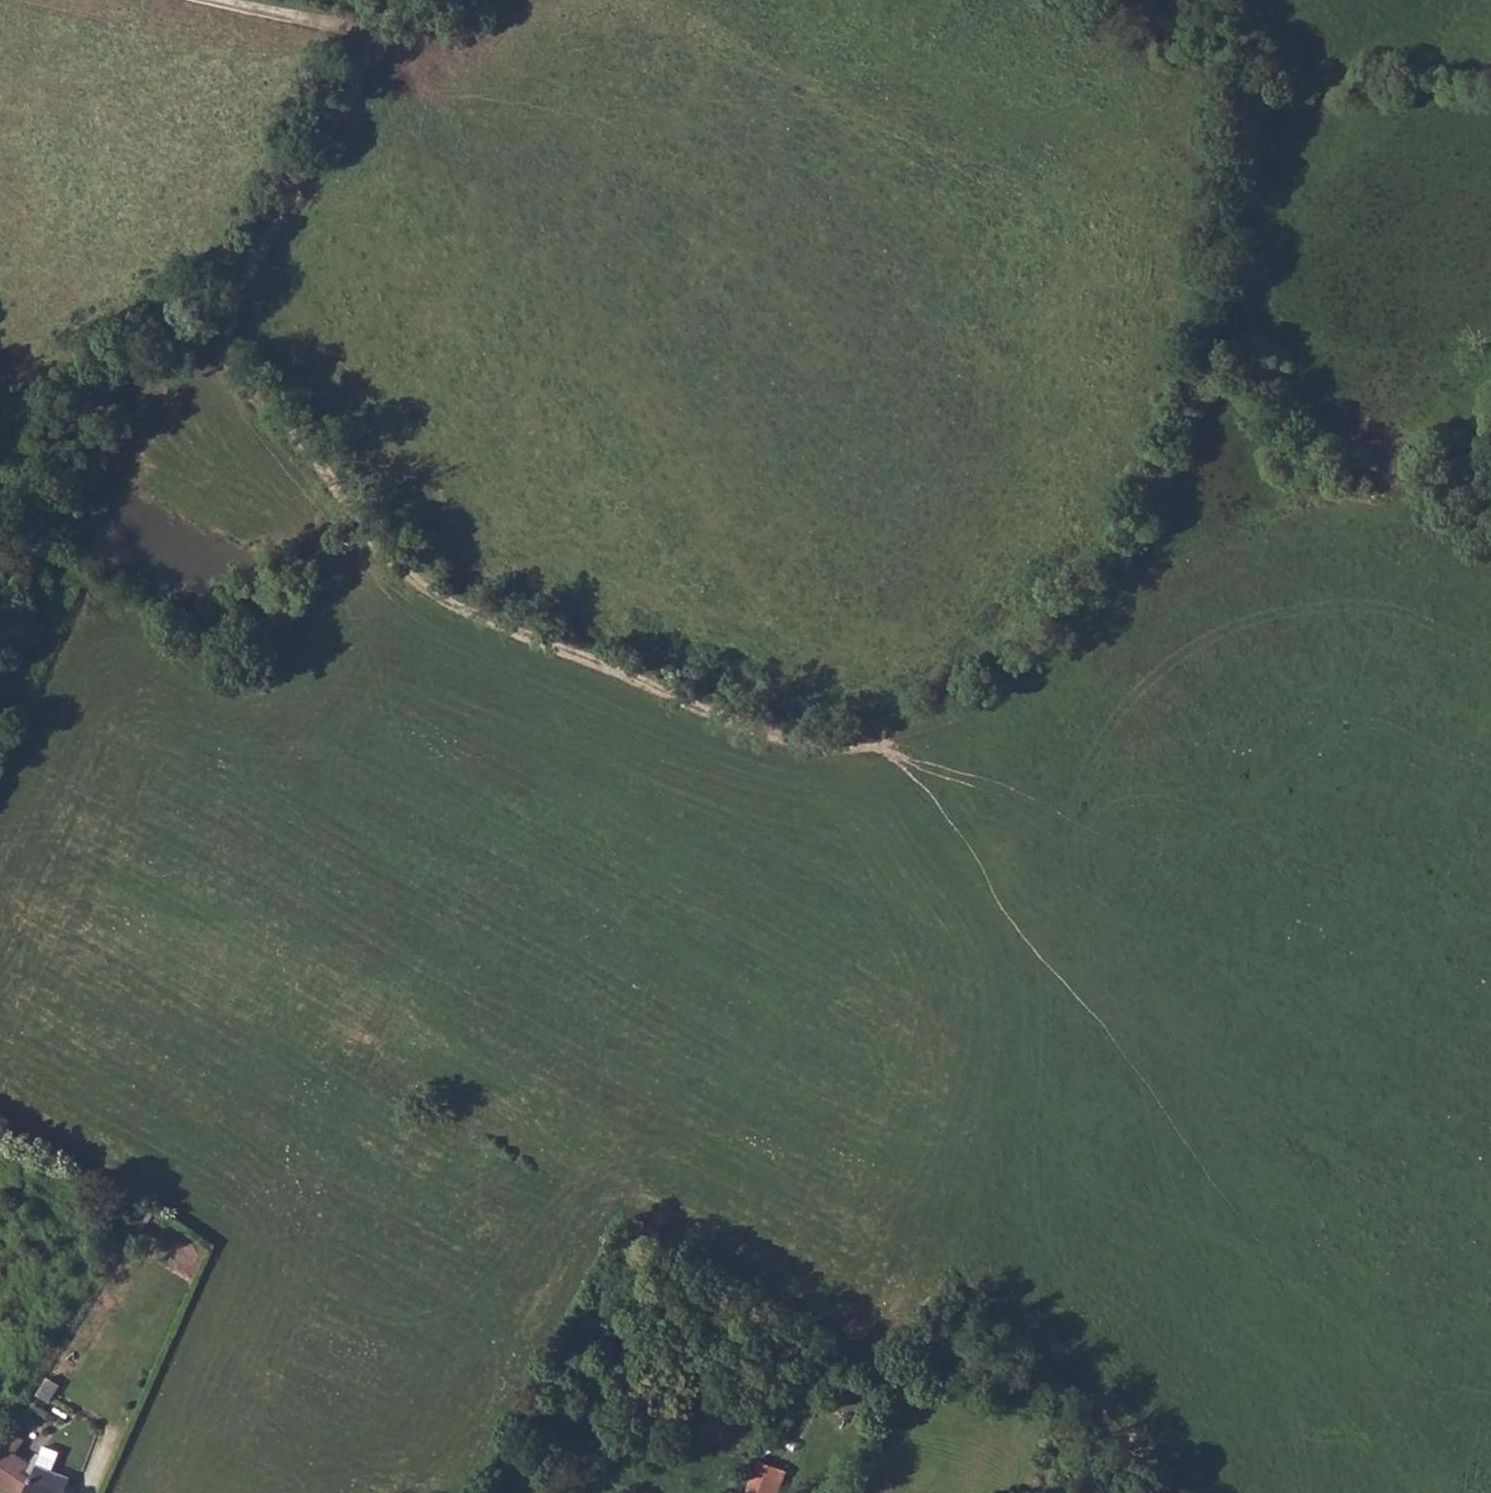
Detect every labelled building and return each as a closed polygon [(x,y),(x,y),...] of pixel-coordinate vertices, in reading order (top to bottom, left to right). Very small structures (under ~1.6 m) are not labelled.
[(14,1432),(0,1424),(0,1456),(14,1432)] [(14,1432),(0,1456),(0,1488),(5,1491),(10,1492),(68,1492),(66,1492),(73,1476),(56,1469),(64,1450),(48,1444),(44,1452),(36,1472),(32,1470),(36,1461),(19,1454),(27,1441),(14,1432)] [(32,1470),(36,1472),(44,1452),(40,1450),(36,1461),(32,1470)] [(789,1469),(760,1458),(748,1489),(758,1492),(780,1492),(789,1469)]
